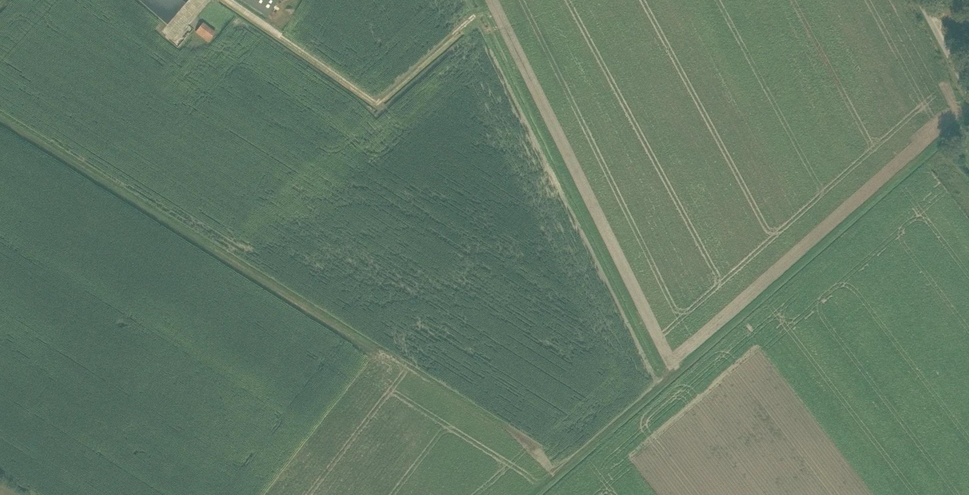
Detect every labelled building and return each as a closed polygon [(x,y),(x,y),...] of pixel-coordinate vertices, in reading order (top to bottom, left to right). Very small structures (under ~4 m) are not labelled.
[(167,24),(188,0),(139,0),(167,24)] [(268,17),(279,0),(242,0),(268,17)] [(196,32),(209,42),(216,32),(203,22),(196,32)]
